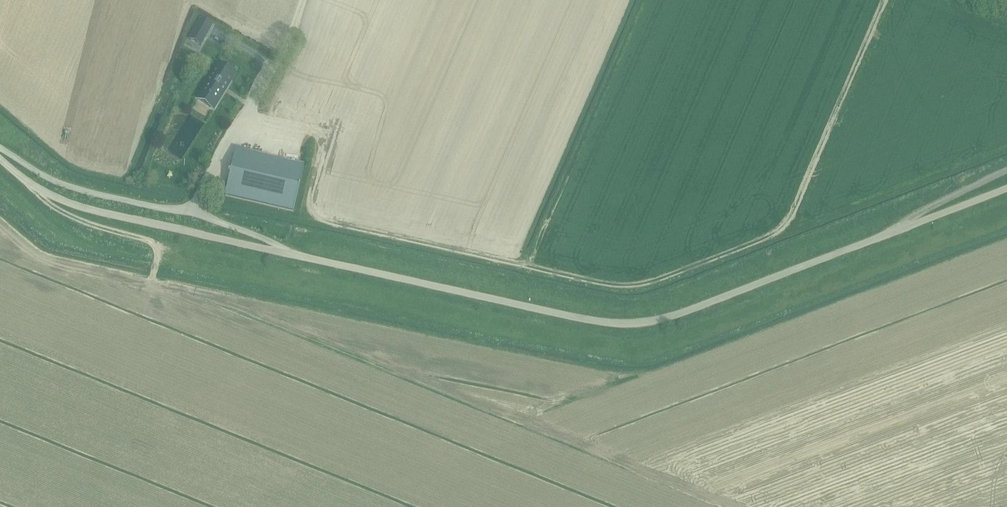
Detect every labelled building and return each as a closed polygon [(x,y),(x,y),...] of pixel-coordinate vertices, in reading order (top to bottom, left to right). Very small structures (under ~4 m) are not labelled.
[(201,19),(189,40),(190,40),(200,46),(201,46),(212,25),(201,19)] [(237,75),(217,63),(195,100),(214,112),(237,75)] [(304,165),(236,149),(225,196),(293,212),(304,165)]
